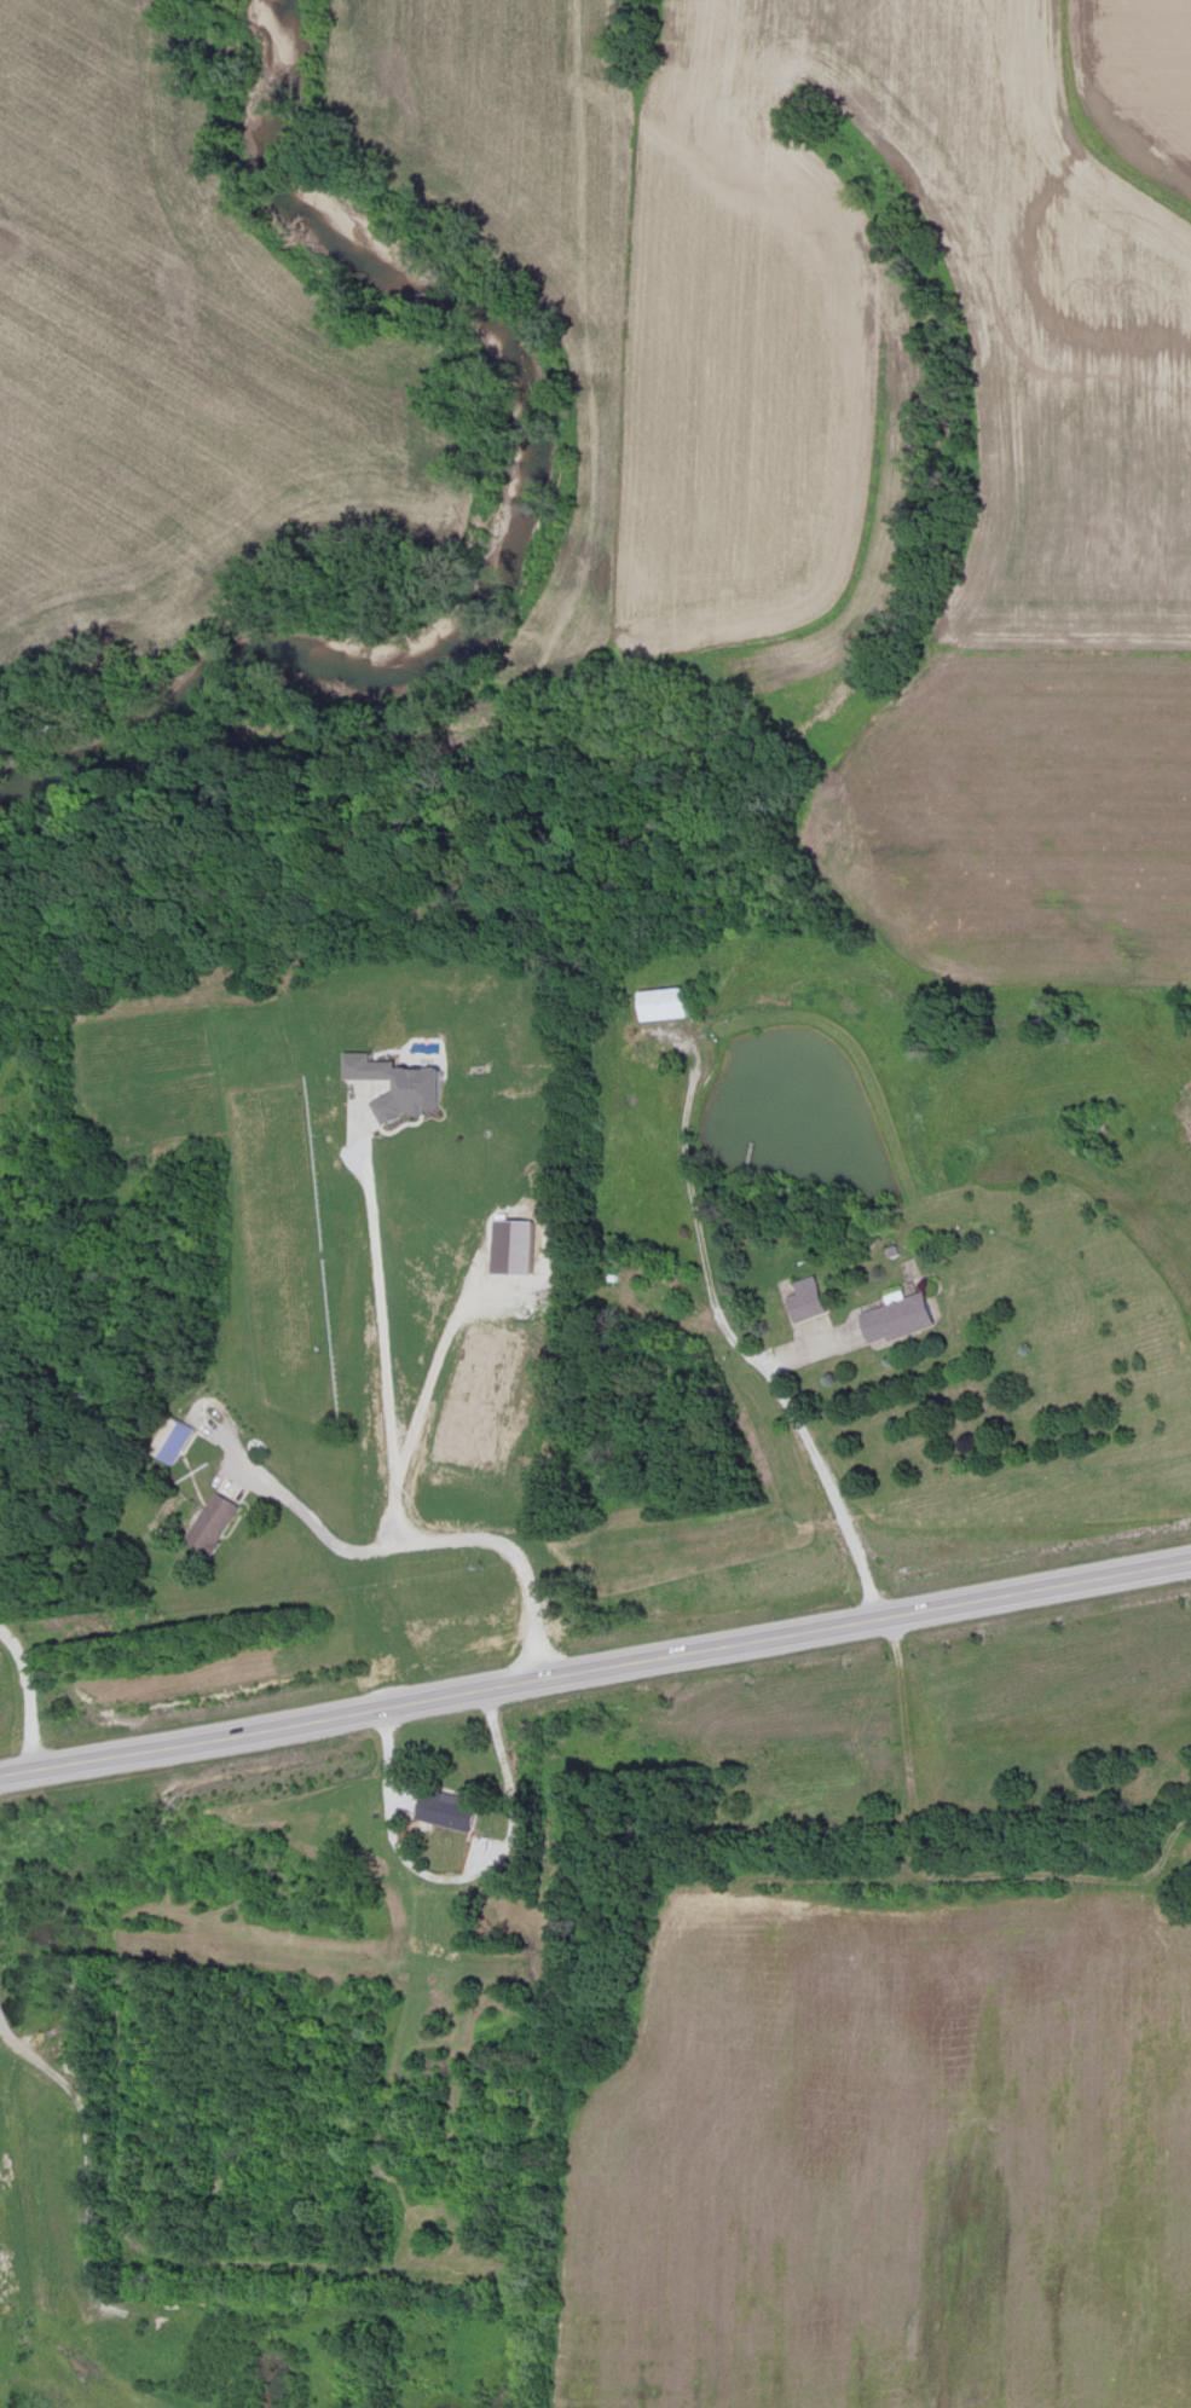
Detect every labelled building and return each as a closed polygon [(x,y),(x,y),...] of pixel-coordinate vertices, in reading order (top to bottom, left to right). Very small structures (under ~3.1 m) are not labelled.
[(637,993),(640,1023),(688,1019),(686,989),(637,993)] [(785,1300),(793,1325),(826,1314),(813,1278),(791,1285),(795,1296),(785,1300)] [(934,1327),(924,1294),(858,1313),(868,1347),(934,1327)] [(153,1454),(174,1466),(196,1429),(175,1416),(153,1454)] [(244,1508),(218,1492),(188,1540),(213,1556),(244,1508)] [(471,1834),(477,1803),(421,1792),(414,1823),(471,1834)]
